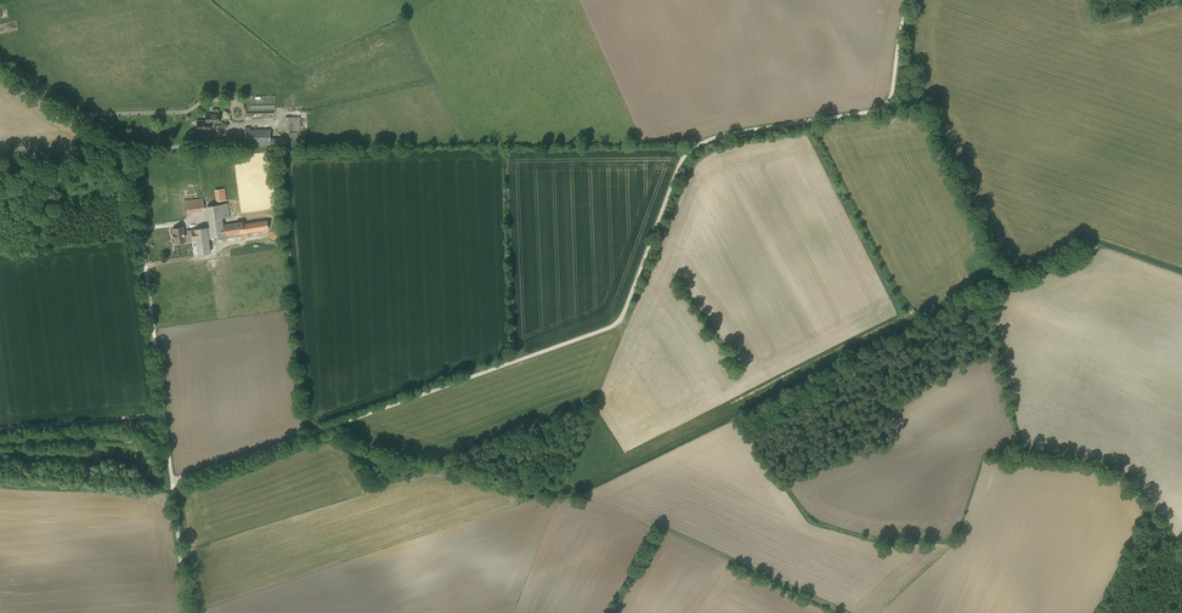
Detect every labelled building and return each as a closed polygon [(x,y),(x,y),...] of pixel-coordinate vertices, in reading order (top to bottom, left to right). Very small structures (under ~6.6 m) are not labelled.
[(205,114),(205,121),(212,121),(212,123),(215,123),(218,123),(218,109),(212,109),(212,114),(205,114)] [(285,117),(285,131),(292,131),(292,133),(289,133),(288,138),(297,138),(297,133),(301,133),(300,117),(285,117)] [(205,121),(197,121),(197,122),(196,123),(196,126),(197,126),(197,131),(210,131),(210,129),(215,128),(215,123),(212,123),(212,121),(205,121)] [(250,127),(245,127),(245,139),(245,140),(210,139),(210,151),(257,150),(257,146),(269,146),(269,149),(287,148),(286,138),(270,138),(269,130),(250,130),(250,127)] [(215,190),(216,200),(216,202),(226,201),(225,189),(215,190)] [(203,202),(186,204),(188,213),(192,212),(191,209),(203,207),(203,202)] [(228,203),(207,206),(210,227),(223,225),(222,218),(230,217),(228,203)] [(242,221),(242,222),(244,233),(268,229),(267,220),(243,224),(242,221)] [(210,227),(191,230),(193,241),(196,240),(208,239),(244,233),(242,222),(230,224),(223,225),(210,227)] [(183,227),(172,229),(174,244),(185,242),(184,235),(183,227)] [(187,235),(184,235),(185,242),(193,241),(191,230),(187,231),(187,235)] [(208,239),(196,240),(199,255),(210,253),(208,239)]
